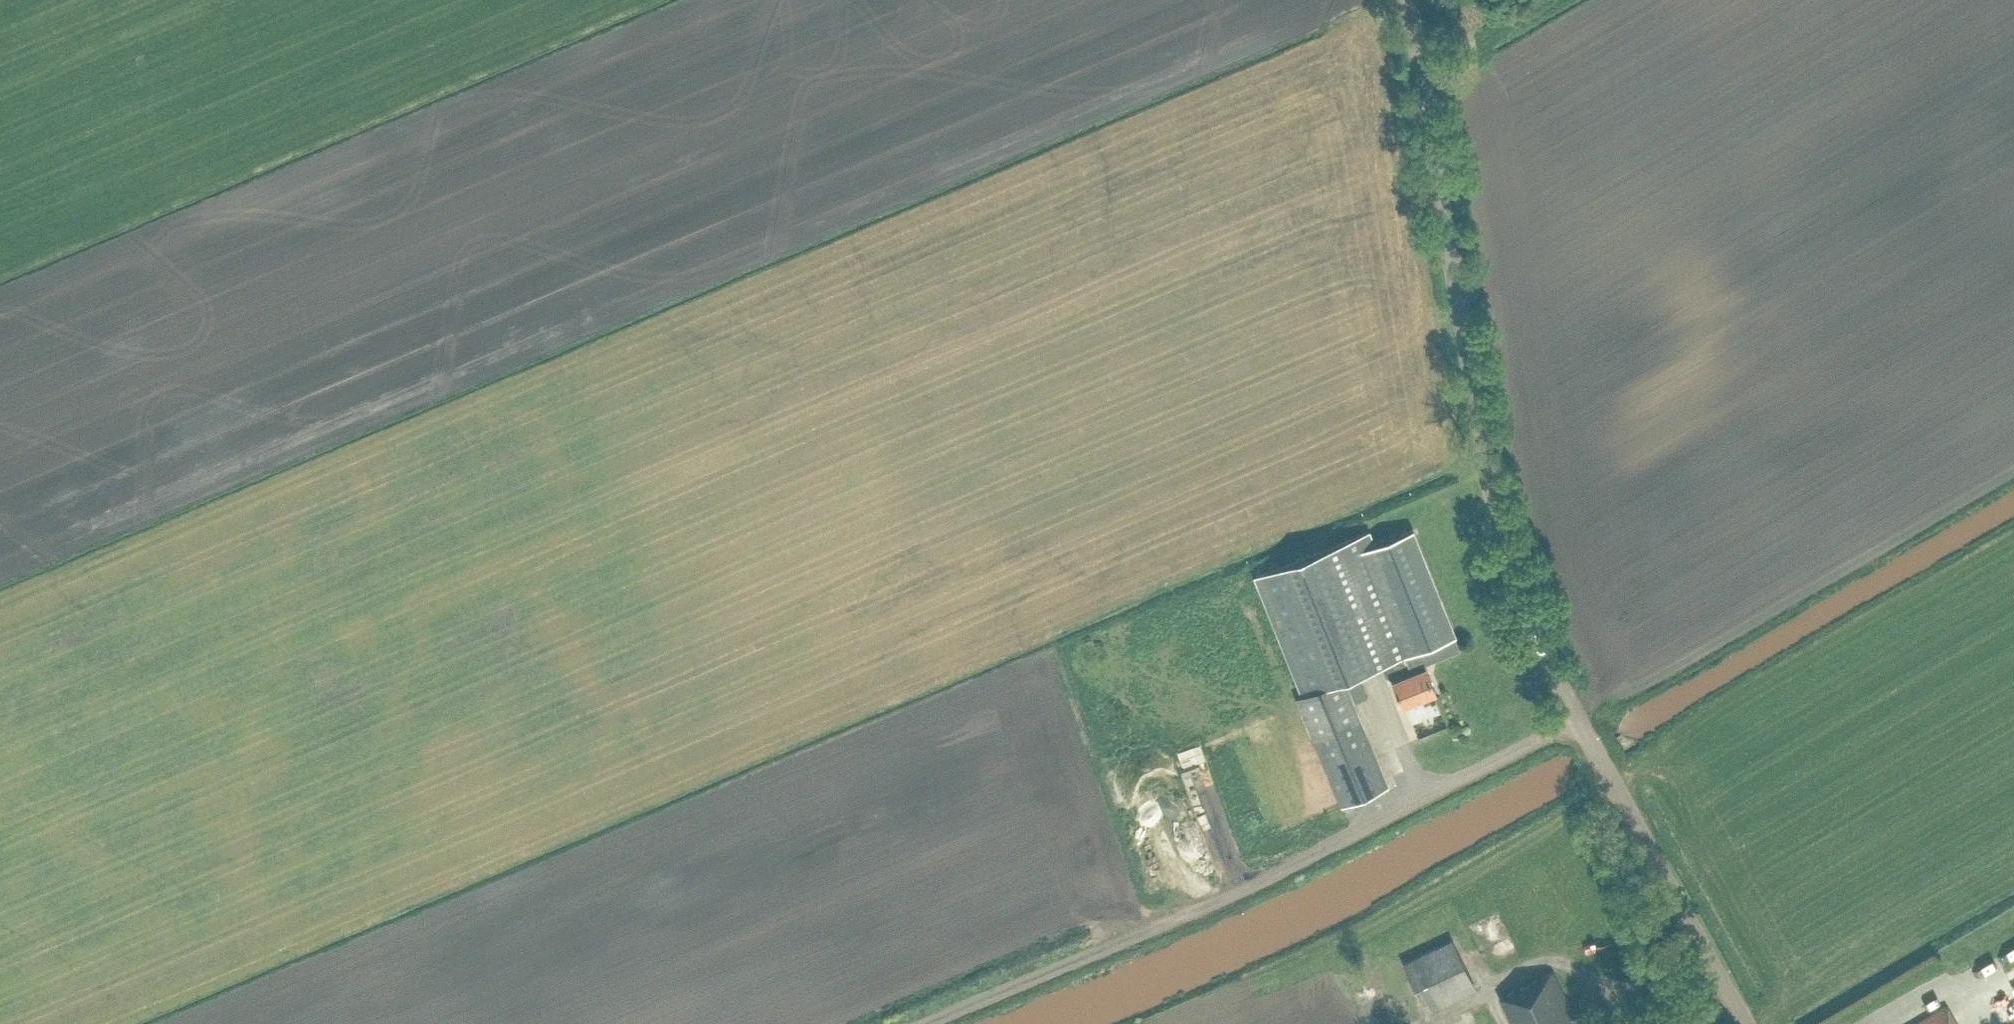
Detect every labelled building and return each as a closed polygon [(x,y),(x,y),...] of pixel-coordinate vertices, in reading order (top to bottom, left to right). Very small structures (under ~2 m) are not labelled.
[(1259,575),(1274,613),(1306,692),(1295,697),(1341,806),(1388,785),(1340,680),(1380,663),(1385,675),(1392,678),(1403,703),(1435,689),(1424,661),(1459,646),(1412,528),(1374,544),(1368,530),(1259,575)] [(1437,745),(1453,736),(1449,728),(1433,737),(1437,745)] [(1451,938),(1403,960),(1426,1010),(1474,988),(1451,938)] [(1514,1023),(1570,1023),(1566,1016),(1573,1013),(1553,971),(1501,996),(1514,1023)] [(1946,1007),(1916,1023),(1956,1023),(1946,1007)]
